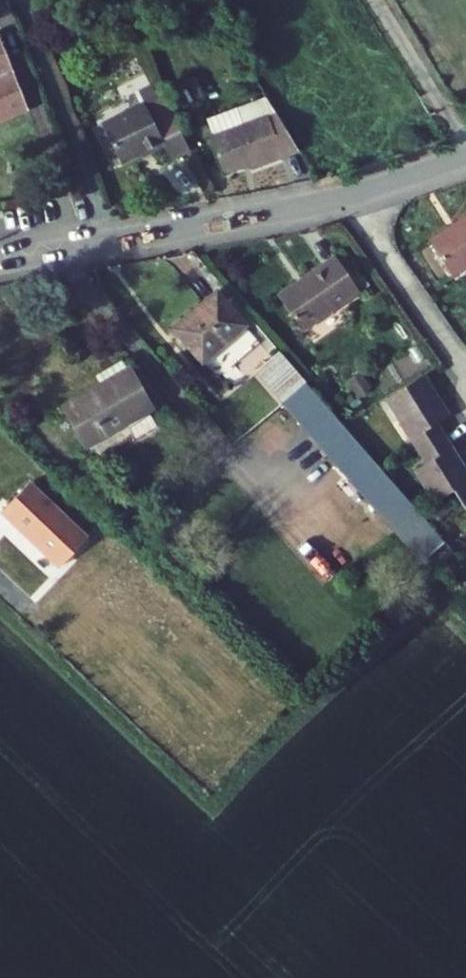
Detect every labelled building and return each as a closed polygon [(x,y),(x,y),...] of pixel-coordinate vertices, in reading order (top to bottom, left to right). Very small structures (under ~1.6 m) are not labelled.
[(0,49),(0,123),(27,112),(0,49)] [(135,90),(92,110),(109,146),(110,149),(154,128),(161,144),(179,134),(153,84),(152,81),(135,90)] [(269,104),(239,114),(244,130),(266,123),(268,127),(280,123),(269,104)] [(104,148),(109,146),(92,110),(87,113),(104,148)] [(280,123),(268,127),(266,123),(244,130),(239,114),(216,121),(215,118),(207,120),(205,124),(208,132),(210,131),(213,140),(210,140),(222,177),(248,169),(249,174),(301,158),(280,123)] [(451,226),(433,237),(455,272),(465,265),(465,217),(451,226)] [(311,274),(313,277),(298,289),(283,300),(309,336),(365,295),(337,256),(311,274)] [(220,295),(182,330),(196,345),(211,361),(248,327),(220,295)] [(258,370),(287,402),(311,381),(282,349),(258,370)] [(101,378),(62,401),(73,422),(85,442),(128,417),(137,432),(158,419),(150,405),(154,402),(130,362),(128,363),(123,354),(96,369),(101,378)] [(435,418),(447,411),(424,369),(386,391),(425,456),(413,463),(433,495),(451,485),(465,511),(465,473),(435,418)] [(287,402),(423,557),(435,546),(446,535),(311,381),(287,402)] [(0,514),(56,569),(71,554),(85,539),(29,485),(0,514)]
